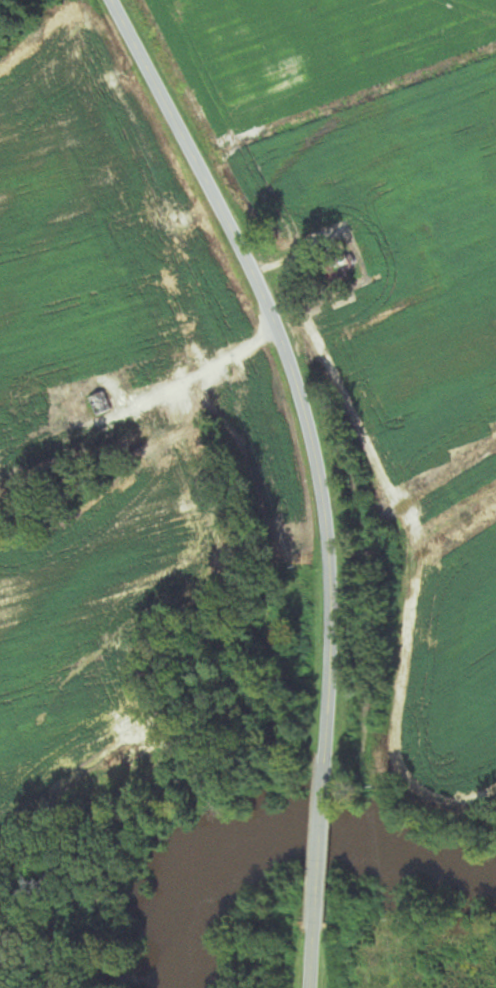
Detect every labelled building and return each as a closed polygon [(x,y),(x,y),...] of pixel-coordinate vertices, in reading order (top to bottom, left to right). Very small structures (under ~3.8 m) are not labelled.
[(95,415),(106,412),(102,394),(91,397),(95,415)]
